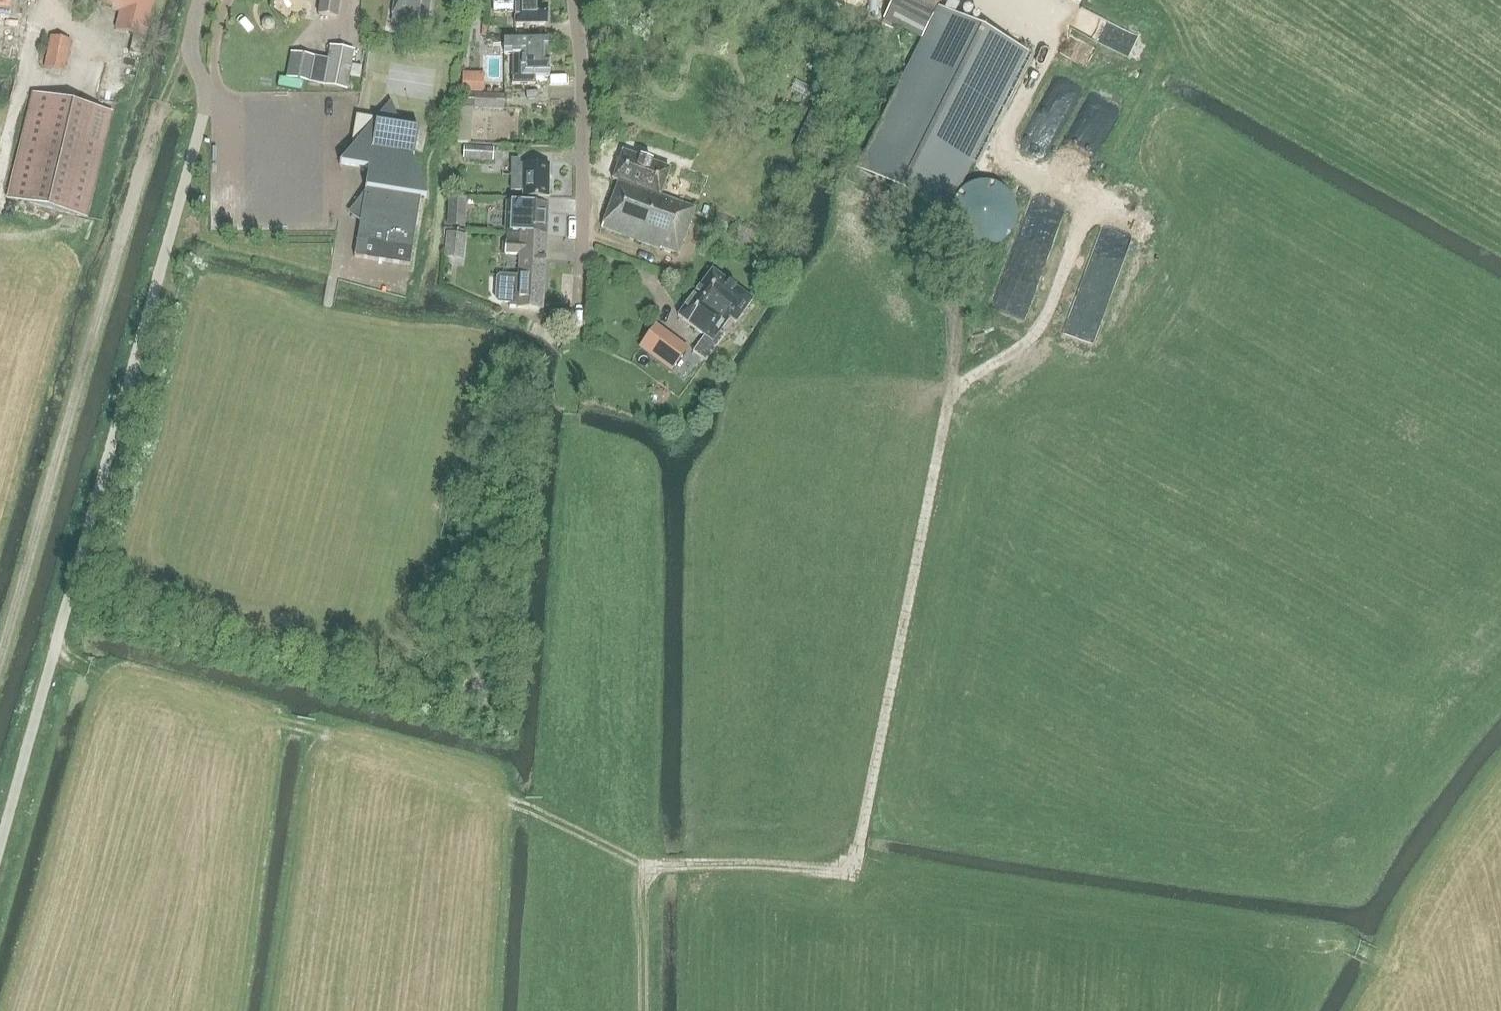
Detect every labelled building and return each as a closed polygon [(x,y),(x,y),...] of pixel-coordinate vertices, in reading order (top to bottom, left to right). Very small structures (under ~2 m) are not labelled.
[(96,3),(112,7),(112,9),(119,11),(115,30),(133,34),(128,54),(140,57),(154,0),(96,0),(96,3)] [(318,15),(336,17),(338,0),(320,0),(318,15)] [(391,21),(416,25),(417,20),(427,21),(430,0),(394,0),(391,21)] [(451,7),(463,9),(464,0),(452,0),(451,7)] [(545,6),(541,6),(541,0),(491,0),(491,13),(513,14),(512,24),(514,24),(545,25),(545,6)] [(882,18),(925,41),(859,172),(941,214),(1024,50),(942,8),(941,9),(936,6),(939,0),(892,0),(882,18)] [(268,16),(267,16),(266,16),(265,16),(264,17),(263,18),(262,18),(261,19),(261,21),(260,22),(260,23),(260,24),(261,25),(261,26),(262,27),(263,28),(264,29),(265,29),(266,30),(267,30),(268,30),(269,29),(271,29),(272,28),(272,27),(273,26),(274,25),(274,24),(274,23),(274,22),(274,21),(273,19),(272,18),(271,17),(269,16),(268,16)] [(63,71),(70,40),(50,36),(44,67),(63,71)] [(546,59),(546,37),(503,36),(503,53),(511,53),(512,84),(535,84),(535,76),(549,76),(549,59),(546,59)] [(349,74),(354,50),(328,45),(326,58),(289,51),(284,77),(346,89),(349,74)] [(359,76),(361,66),(351,64),(349,74),(359,76)] [(483,93),(484,73),(462,72),(461,92),(483,93)] [(86,217),(111,113),(32,93),(6,198),(86,217)] [(461,108),(460,108),(472,109),(502,109),(502,94),(461,93),(461,108)] [(407,265),(420,194),(426,195),(426,196),(427,196),(411,154),(413,154),(418,127),(400,125),(391,102),(390,102),(376,118),(356,115),(351,147),(353,147),(339,163),(340,164),(341,163),(368,168),(354,257),(407,265)] [(492,148),(462,147),(462,160),(492,161),(492,148)] [(678,256),(695,210),(659,196),(669,169),(622,152),(612,180),(617,182),(601,228),(678,256)] [(548,198),(548,164),(519,164),(519,159),(511,159),(511,190),(523,190),(522,197),(548,198)] [(987,182),(984,182),(979,182),(977,182),(975,183),(970,185),(966,187),(964,188),(962,189),(959,193),(957,195),(956,197),(954,199),(953,201),(953,203),(952,206),(951,208),(951,210),(951,213),(951,215),(951,217),(951,219),(951,222),(952,224),(952,226),(953,228),(954,230),(956,233),(958,235),(959,237),(961,239),(962,240),(965,242),(967,244),(969,245),(971,246),(973,246),(977,247),(979,248),(981,248),(986,248),(989,248),(994,246),(998,245),(1001,243),(1003,242),(1005,240),(1008,238),(1009,236),(1011,234),(1011,233),(1013,230),(1014,228),(1015,226),(1016,223),(1016,221),(1017,218),(1017,215),(1017,213),(1017,210),(1016,207),(1015,205),(1014,202),(1014,200),(1012,198),(1010,194),(1008,192),(1004,189),(1002,187),(1000,186),(998,185),(995,184),(992,183),(987,182)] [(465,228),(467,198),(448,197),(446,227),(465,228)] [(546,234),(548,204),(506,201),(505,213),(504,233),(520,234),(520,237),(532,237),(533,233),(546,234)] [(465,234),(445,232),(442,257),(463,259),(465,234)] [(542,309),(546,234),(533,233),(532,237),(520,237),(519,242),(505,241),(504,253),(519,254),(518,275),(498,274),(494,277),(494,300),(496,303),(508,304),(508,307),(516,307),(516,308),(542,309)] [(1007,269),(994,305),(1027,317),(1040,281),(1007,269)] [(735,323),(752,300),(711,270),(677,316),(704,336),(692,351),(705,361),(724,335),(719,332),(729,319),(735,323)] [(651,331),(639,347),(671,371),(683,355),(651,331)]
